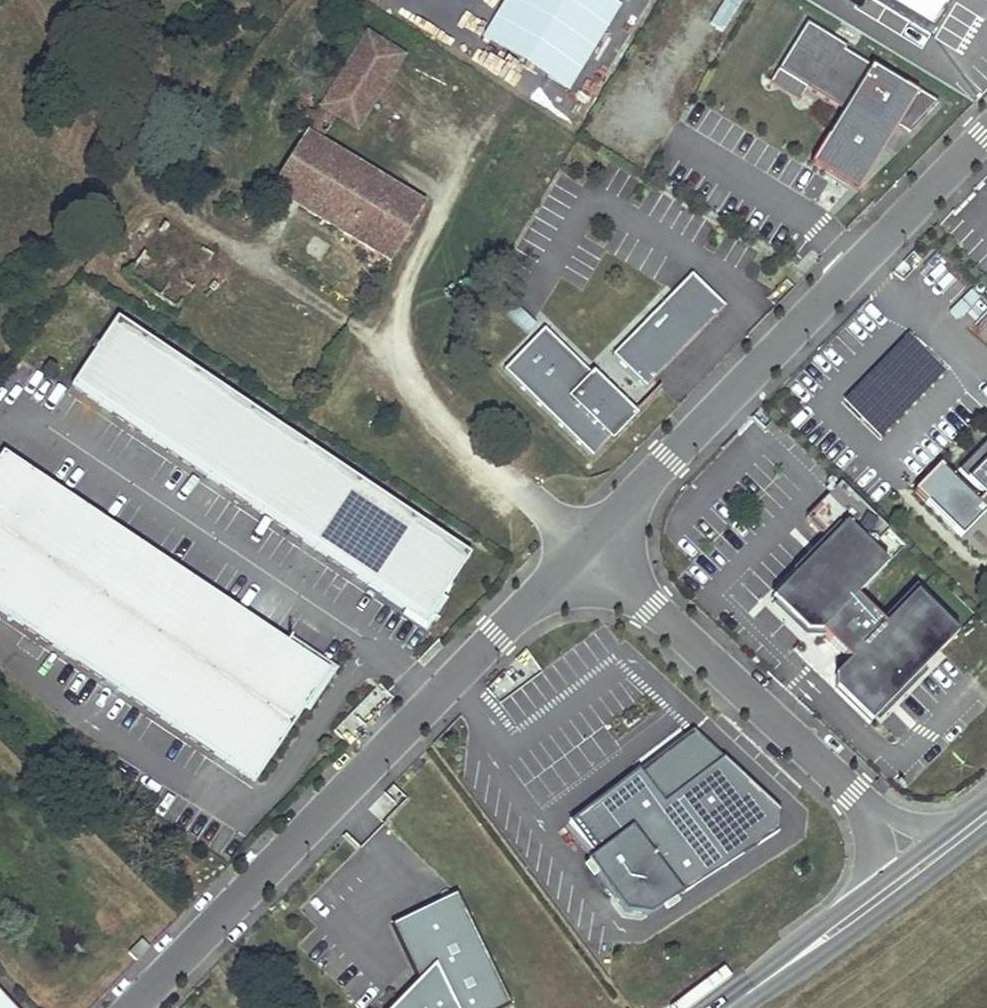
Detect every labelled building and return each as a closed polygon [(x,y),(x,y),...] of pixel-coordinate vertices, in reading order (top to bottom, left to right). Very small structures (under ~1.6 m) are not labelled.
[(406,16),(432,37),(456,8),(446,0),(419,0),(406,16)] [(556,0),(506,0),(495,22),(584,66),(605,24),(556,0)] [(620,4),(614,0),(562,0),(607,27),(620,4)] [(928,35),(950,0),(870,0),(928,35)] [(891,124),(907,134),(936,104),(912,89),(909,92),(843,52),(846,48),(805,23),(768,84),(797,102),(806,89),(842,111),(808,165),(850,191),(891,124)] [(399,56),(362,32),(356,40),(362,44),(353,57),(344,51),(334,66),(338,69),(320,97),(317,95),(295,129),(304,134),(271,188),(389,261),(423,205),(318,141),(334,115),(354,128),(399,56)] [(164,222),(127,276),(177,310),(216,258),(164,222)] [(689,275),(611,356),(644,388),(723,308),(689,275)] [(69,386),(423,622),(469,553),(115,317),(69,386)] [(591,457),(631,416),(541,329),(501,370),(591,457)] [(901,336),(840,403),(882,441),(943,374),(901,336)] [(956,472),(986,502),(986,439),(956,472)] [(254,781),(328,670),(1,452),(0,453),(0,612),(254,781)] [(842,524),(866,548),(886,529),(838,482),(803,518),(827,539),(842,524)] [(832,690),(866,723),(954,634),(912,593),(881,625),(852,597),(883,565),(866,548),(842,524),(827,539),(768,599),(802,632),(817,632),(846,661),(832,675),(832,690)] [(690,729),(636,770),(661,802),(720,757),(690,729)] [(636,770),(567,822),(591,854),(584,859),(623,910),(646,914),(776,830),(777,810),(720,757),(661,802),(636,770)] [(454,892),(389,924),(417,980),(420,988),(401,996),(390,1007),(499,1007),(508,1003),(454,892)] [(139,939),(126,953),(134,960),(147,947),(139,939)] [(420,988),(417,980),(401,996),(420,988)] [(0,994),(0,1007),(13,1007),(0,994)]
